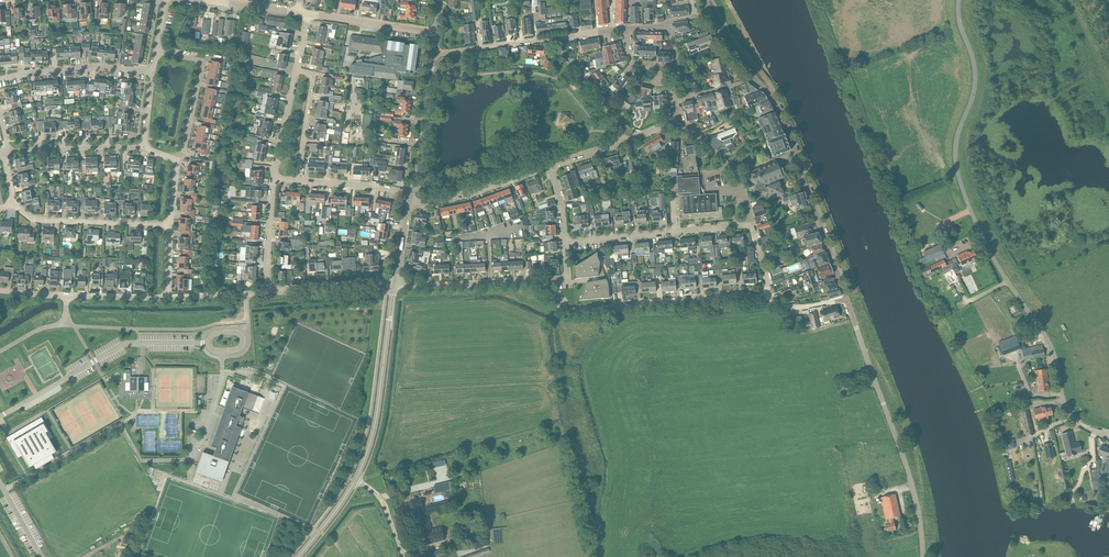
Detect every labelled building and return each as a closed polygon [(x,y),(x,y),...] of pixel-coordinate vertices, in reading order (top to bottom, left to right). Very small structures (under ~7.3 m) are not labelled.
[(142,9),(152,10),(153,4),(150,4),(151,1),(147,0),(138,0),(138,4),(143,5),(142,9)] [(349,1),(346,0),(342,0),(341,7),(348,8),(349,1)] [(371,0),(364,0),(363,3),(362,10),(369,11),(371,0)] [(369,11),(376,13),(378,5),(377,5),(378,1),(374,0),(371,0),(369,11)] [(580,11),(591,9),(590,0),(579,0),(580,11)] [(596,16),(598,15),(599,25),(600,25),(602,25),(602,24),(605,24),(605,25),(607,25),(607,24),(608,24),(607,7),(609,7),(608,0),(595,0),(596,16)] [(616,23),(617,23),(617,24),(619,24),(619,23),(622,23),(622,24),(624,24),(624,23),(625,23),(626,2),(626,0),(616,0),(616,2),(616,22),(616,23)] [(655,0),(643,0),(643,2),(642,2),(642,8),(645,8),(653,8),(655,8),(655,0)] [(349,1),(348,8),(355,9),(357,2),(349,1)] [(407,7),(407,11),(414,12),(415,6),(409,5),(409,2),(402,1),(401,6),(407,7)] [(86,14),(91,14),(90,7),(91,7),(91,4),(90,4),(90,3),(80,3),(81,10),(77,10),(78,19),(86,19),(86,14)] [(100,6),(101,7),(100,8),(95,8),(95,18),(107,19),(108,4),(100,3),(100,6)] [(71,4),(63,5),(63,11),(63,15),(67,14),(68,19),(76,19),(75,11),(75,8),(71,9),(71,4)] [(113,13),(113,18),(117,18),(117,17),(122,17),(122,13),(125,13),(125,4),(115,4),(114,13),(113,13)] [(46,10),(46,15),(48,15),(48,18),(53,17),(53,21),(60,21),(60,9),(56,10),(56,5),(47,6),(48,10),(46,10)] [(669,8),(670,18),(689,16),(688,5),(669,8)] [(638,6),(630,7),(631,18),(630,18),(631,25),(639,24),(639,18),(638,6)] [(39,7),(31,8),(32,20),(37,20),(36,17),(40,16),(39,7)] [(380,7),(379,15),(391,16),(392,9),(390,9),(380,7)] [(26,11),(23,11),(23,8),(14,9),(14,16),(11,16),(11,25),(15,25),(15,21),(19,21),(19,18),(23,18),(23,17),(27,17),(26,11)] [(653,20),(653,8),(645,8),(645,20),(653,20)] [(10,18),(5,18),(5,10),(0,10),(0,22),(6,22),(7,27),(10,27),(10,18)] [(400,10),(399,19),(407,20),(407,17),(414,18),(414,12),(407,11),(400,10)] [(449,15),(449,19),(466,19),(467,25),(463,25),(466,43),(475,42),(472,15),(449,15)] [(506,16),(506,17),(506,20),(505,20),(506,35),(512,34),(512,30),(513,30),(513,26),(516,26),(516,28),(516,15),(515,15),(515,16),(512,16),(511,16),(511,15),(510,15),(509,15),(508,15),(507,15),(507,16),(506,16)] [(570,20),(571,29),(578,28),(577,15),(568,16),(568,20),(570,20)] [(266,25),(280,26),(284,27),(285,19),(267,17),(266,25)] [(533,35),(532,18),(522,19),(524,36),(533,35)] [(219,19),(218,23),(218,27),(214,27),(213,36),(221,37),(223,20),(219,19)] [(208,35),(210,21),(203,20),(201,34),(208,35)] [(227,20),(225,35),(231,36),(231,34),(234,34),(236,21),(232,20),(227,20)] [(687,20),(673,23),(675,34),(675,36),(676,41),(680,40),(683,40),(682,35),(683,35),(683,34),(682,32),(683,32),(686,31),(690,30),(687,21),(687,20)] [(482,31),(480,31),(480,34),(482,33),(483,41),(492,40),(490,25),(489,21),(481,23),(481,26),(482,31)] [(593,29),(592,21),(581,23),(582,31),(593,29)] [(320,26),(318,34),(329,37),(330,33),(332,33),(333,29),(336,30),(337,26),(326,24),(326,28),(320,26)] [(494,27),(496,40),(496,39),(497,40),(499,40),(500,39),(503,39),(502,31),(504,30),(503,26),(494,27)] [(37,28),(27,28),(28,38),(34,37),(37,37),(37,28)] [(196,29),(193,43),(199,44),(200,39),(201,30),(196,29)] [(699,38),(708,35),(706,29),(691,33),(693,38),(698,36),(699,38)] [(242,31),(240,42),(247,43),(249,33),(242,31)] [(279,39),(290,42),(292,34),(280,32),(279,39)] [(653,45),(652,47),(656,47),(658,47),(658,48),(662,48),(662,42),(658,42),(658,45),(657,45),(657,41),(662,41),(662,32),(654,32),(654,44),(653,44),(653,45)] [(326,45),(326,48),(332,49),(333,45),(329,44),(330,41),(328,41),(329,37),(318,34),(316,42),(326,45)] [(690,42),(684,44),(685,49),(687,48),(689,55),(691,54),(693,53),(696,53),(714,46),(710,36),(710,35),(708,36),(691,42),(690,42)] [(379,56),(378,56),(366,59),(367,58),(356,61),(356,62),(357,62),(357,63),(353,65),(351,65),(349,73),(354,74),(354,77),(354,75),(364,76),(364,79),(365,75),(398,80),(399,75),(400,76),(400,77),(401,77),(402,77),(403,77),(404,77),(405,77),(406,77),(407,77),(408,76),(409,76),(410,75),(411,74),(412,74),(412,73),(410,73),(411,71),(415,71),(419,45),(410,44),(410,45),(404,45),(405,43),(388,41),(388,43),(384,42),(384,40),(382,40),(377,39),(361,37),(351,36),(349,48),(348,52),(357,53),(357,50),(382,53),(382,56),(381,57),(380,56),(379,56)] [(579,41),(581,52),(600,48),(599,38),(579,41)] [(277,39),(276,46),(281,47),(289,49),(290,42),(279,39),(277,39)] [(626,61),(620,43),(610,45),(616,64),(626,61)] [(110,45),(110,49),(109,58),(110,58),(110,61),(114,61),(115,53),(119,54),(121,46),(117,45),(116,45),(116,46),(110,45)] [(634,45),(634,54),(634,55),(645,56),(646,46),(640,46),(640,45),(634,45)] [(601,50),(598,51),(599,58),(604,58),(609,57),(608,55),(612,54),(610,46),(603,47),(603,50),(601,50)] [(646,46),(645,56),(656,56),(656,47),(652,47),(646,46)] [(16,51),(11,52),(11,64),(17,63),(17,60),(21,60),(20,47),(16,47),(16,51)] [(23,47),(20,47),(21,60),(24,60),(24,65),(29,64),(29,62),(30,62),(30,52),(29,48),(23,49),(23,47)] [(41,52),(42,61),(44,61),(44,63),(48,63),(48,56),(51,55),(51,47),(45,48),(45,51),(41,52)] [(315,49),(313,57),(323,59),(325,51),(331,53),(332,49),(326,48),(322,47),(322,50),(315,49)] [(545,48),(528,47),(528,55),(536,56),(537,54),(544,54),(545,48)] [(63,60),(62,48),(56,49),(52,49),(53,53),(56,53),(57,60),(63,60)] [(509,48),(500,49),(500,58),(509,58),(509,48)] [(670,64),(670,63),(673,60),(674,61),(674,60),(673,59),(673,56),(674,56),(674,55),(673,55),(670,53),(671,52),(670,51),(670,53),(667,53),(667,52),(666,51),(666,53),(663,53),(663,51),(662,53),(658,52),(658,62),(657,62),(657,63),(658,63),(662,63),(662,64),(663,64),(663,63),(666,63),(666,64),(667,64),(667,63),(669,63),(670,64)] [(248,64),(249,56),(241,54),(239,62),(248,64)] [(280,54),(278,61),(286,62),(287,55),(280,54)] [(596,59),(594,60),(596,69),(602,68),(602,66),(606,65),(615,63),(612,54),(608,55),(609,57),(604,58),(599,58),(596,59)] [(140,64),(141,58),(132,57),(131,61),(125,60),(124,65),(137,66),(138,64),(140,64)] [(322,67),(323,59),(313,57),(311,65),(317,66),(316,70),(327,72),(328,68),(322,67)] [(726,71),(723,58),(711,60),(712,65),(711,66),(712,68),(713,68),(714,74),(726,71)] [(211,63),(210,67),(220,69),(224,70),(225,64),(224,64),(225,61),(217,59),(216,62),(213,61),(212,63),(211,63)] [(286,62),(278,61),(277,68),(284,70),(286,62)] [(210,67),(209,73),(219,75),(220,69),(210,67)] [(272,78),(271,82),(281,84),(283,76),(271,74),(272,70),(263,68),(261,76),(269,78),(269,77),(272,78)] [(598,69),(590,71),(599,84),(602,82),(605,86),(605,87),(609,84),(608,83),(602,74),(601,75),(597,70),(598,69)] [(725,72),(712,75),(714,84),(712,85),(713,88),(715,87),(715,88),(732,84),(730,78),(726,79),(725,72)] [(209,73),(207,78),(218,81),(219,75),(209,73)] [(618,81),(614,86),(619,90),(617,93),(620,95),(631,80),(626,76),(625,75),(621,80),(620,79),(619,82),(618,81)] [(92,85),(88,85),(89,94),(93,94),(93,91),(99,92),(99,89),(101,79),(99,79),(99,77),(95,76),(94,82),(92,82),(92,85)] [(332,79),(323,77),(321,85),(328,86),(333,87),(334,80),(332,79)] [(53,81),(52,81),(52,91),(53,95),(58,94),(62,94),(62,85),(58,86),(58,78),(53,79),(53,81)] [(80,81),(78,81),(79,91),(79,93),(82,93),(82,90),(85,90),(85,93),(85,95),(89,94),(88,85),(85,86),(85,81),(84,78),(80,79),(80,81)] [(107,80),(105,90),(111,90),(111,94),(114,95),(116,85),(112,84),(112,82),(113,79),(108,78),(108,80),(107,80)] [(218,81),(207,78),(206,84),(217,87),(220,87),(221,82),(218,81)] [(73,91),(73,82),(71,82),(71,79),(66,80),(67,87),(63,87),(64,97),(68,97),(68,92),(73,91)] [(125,83),(125,88),(134,90),(134,88),(137,88),(137,84),(128,83),(129,79),(122,79),(121,82),(125,83)] [(41,92),(40,82),(40,80),(34,80),(34,83),(31,84),(31,83),(30,83),(31,95),(32,96),(36,96),(36,92),(41,92)] [(414,82),(399,80),(398,89),(403,90),(403,89),(413,90),(414,82)] [(258,87),(257,91),(267,93),(272,94),(273,91),(279,92),(281,84),(271,82),(269,89),(259,86),(258,87)] [(748,83),(741,86),(744,95),(757,90),(748,83)] [(638,91),(636,96),(641,98),(642,98),(642,97),(646,97),(647,91),(651,92),(652,87),(639,84),(638,91)] [(341,100),(341,96),(332,95),(333,92),(328,91),(328,86),(321,85),(320,93),(331,95),(330,98),(341,100)] [(8,92),(4,93),(5,99),(16,96),(19,96),(18,90),(17,86),(11,88),(11,91),(8,92)] [(205,94),(220,97),(223,98),(224,95),(217,93),(217,90),(207,88),(205,94)] [(731,106),(726,90),(714,93),(719,110),(731,106)] [(761,90),(760,91),(744,97),(745,98),(744,99),(745,102),(746,101),(747,103),(764,96),(765,96),(761,90)] [(257,91),(256,96),(264,98),(262,104),(276,108),(278,100),(266,97),(267,93),(257,91)] [(711,109),(712,111),(717,110),(714,93),(708,94),(711,109)] [(204,100),(206,100),(216,102),(219,103),(220,97),(205,94),(204,100)] [(706,111),(706,110),(711,109),(708,94),(702,95),(706,111)] [(636,98),(632,95),(629,100),(623,96),(619,102),(629,109),(633,103),(633,102),(636,98)] [(636,98),(635,103),(635,107),(643,106),(643,104),(651,103),(651,102),(654,102),(655,106),(659,105),(667,105),(667,103),(668,103),(668,100),(667,100),(667,95),(659,96),(654,96),(646,97),(642,97),(642,98),(636,98)] [(696,108),(701,107),(702,113),(703,113),(706,112),(706,111),(702,95),(697,97),(698,103),(695,104),(696,108)] [(18,102),(16,96),(5,99),(7,105),(18,102)] [(749,109),(768,101),(765,96),(747,103),(749,109)] [(398,105),(398,106),(410,107),(411,101),(405,100),(405,98),(398,97),(397,102),(400,103),(400,106),(398,105)] [(133,103),(133,101),(123,100),(121,100),(120,106),(119,106),(118,109),(127,110),(127,107),(134,108),(135,103),(133,103)] [(204,101),(203,105),(205,106),(214,108),(215,108),(216,102),(206,100),(205,102),(204,101)] [(332,111),(332,110),(333,103),(328,103),(328,102),(319,101),(318,109),(328,110),(332,111)] [(685,110),(685,111),(696,108),(695,104),(695,103),(692,104),(692,101),(683,103),(685,110)] [(760,116),(761,118),(771,114),(770,111),(773,110),(769,101),(754,107),(758,117),(760,116)] [(256,112),(256,115),(265,117),(266,114),(274,115),(276,108),(262,104),(261,111),(258,110),(256,112)] [(18,106),(12,107),(13,111),(8,112),(10,118),(21,115),(19,110),(23,109),(22,105),(18,106)] [(410,113),(410,107),(398,106),(398,109),(396,109),(395,114),(403,115),(403,113),(410,113)] [(696,108),(685,111),(686,114),(687,121),(691,120),(691,117),(698,116),(697,114),(696,108)] [(122,113),(121,119),(131,120),(131,118),(133,119),(134,114),(126,113),(127,110),(118,109),(118,113),(122,113)] [(328,110),(318,109),(317,117),(326,118),(326,117),(327,117),(328,110)] [(202,111),(201,116),(202,116),(202,118),(204,118),(203,121),(209,122),(215,124),(216,120),(213,120),(213,117),(212,117),(212,114),(202,111)] [(561,113),(561,116),(559,124),(565,122),(572,119),(569,112),(561,113)] [(736,115),(733,112),(726,117),(729,120),(736,115)] [(775,113),(771,114),(761,118),(759,119),(761,126),(778,120),(775,113)] [(73,116),(73,120),(73,129),(80,129),(79,127),(85,127),(85,117),(85,114),(79,115),(79,116),(73,116)] [(21,115),(10,118),(11,124),(16,123),(17,126),(26,124),(32,123),(31,119),(22,121),(21,115)] [(91,116),(85,117),(85,127),(85,129),(91,129),(91,131),(97,130),(96,121),(91,121),(91,116)] [(102,121),(96,121),(97,130),(103,130),(103,128),(109,128),(108,117),(102,117),(102,121)] [(58,130),(62,130),(62,128),(61,121),(61,119),(55,120),(55,119),(49,119),(50,123),(50,132),(56,132),(56,130),(58,130)] [(67,130),(73,129),(73,120),(67,120),(67,121),(61,121),(62,128),(67,128),(67,130)] [(260,120),(259,128),(263,129),(270,131),(272,123),(265,121),(260,120)] [(399,130),(407,131),(408,124),(402,124),(402,121),(394,120),(394,125),(400,126),(399,130)] [(761,126),(764,134),(781,127),(778,120),(761,126)] [(44,133),(50,132),(50,123),(44,123),(44,121),(38,121),(38,131),(44,131),(44,133)] [(324,125),(316,124),(314,132),(325,134),(327,125),(337,127),(337,123),(333,123),(327,121),(325,121),(324,125)] [(198,127),(197,131),(199,132),(208,134),(211,134),(212,129),(214,129),(215,126),(208,124),(203,123),(202,126),(200,126),(200,127),(198,127)] [(26,124),(17,126),(12,127),(14,134),(27,130),(26,124)] [(116,130),(115,134),(122,135),(123,131),(132,132),(132,126),(120,125),(120,131),(116,130)] [(764,134),(767,141),(784,135),(783,132),(781,127),(764,134)] [(248,134),(247,138),(257,140),(258,136),(268,138),(270,131),(263,129),(259,128),(257,128),(257,132),(256,135),(248,134)] [(720,143),(737,136),(738,136),(735,128),(717,135),(707,139),(711,142),(710,143),(718,151),(723,146),(720,143)] [(407,137),(407,131),(399,130),(399,133),(393,133),(392,137),(400,138),(400,136),(407,137)] [(330,145),(330,141),(324,141),(325,134),(314,132),(313,140),(324,141),(323,144),(330,145)] [(653,147),(655,151),(662,146),(660,143),(663,141),(660,135),(645,144),(649,150),(653,147)] [(784,135),(767,141),(769,146),(770,148),(769,149),(769,150),(771,150),(772,152),(773,157),(786,152),(791,150),(789,145),(788,143),(789,143),(788,141),(787,142),(786,139),(784,135)] [(196,137),(195,143),(209,146),(210,140),(207,139),(198,137),(196,137)] [(251,151),(254,151),(265,153),(267,145),(260,144),(261,141),(257,140),(247,138),(246,137),(245,142),(253,144),(251,151)] [(670,172),(678,172),(679,142),(670,142),(668,172),(670,172)] [(195,143),(194,147),(195,148),(195,149),(198,150),(198,153),(195,153),(195,154),(195,155),(199,156),(199,155),(199,153),(207,155),(209,146),(195,143)] [(682,158),(682,159),(695,156),(696,156),(694,145),(684,147),(685,154),(684,154),(684,153),(683,153),(683,154),(682,154),(683,155),(682,155),(682,156),(682,157),(682,158)] [(398,152),(398,157),(404,158),(405,149),(399,148),(394,148),(394,151),(398,152)] [(254,151),(253,156),(255,156),(254,159),(263,161),(265,153),(254,151)] [(786,153),(786,152),(773,157),(772,157),(774,162),(771,163),(770,162),(767,163),(768,165),(766,165),(765,164),(762,165),(763,166),(762,167),(762,166),(761,167),(762,167),(757,169),(757,168),(756,168),(756,169),(750,171),(752,176),(751,179),(750,179),(751,179),(752,182),(751,182),(752,182),(755,183),(757,188),(764,185),(770,183),(773,181),(778,179),(783,177),(783,178),(784,178),(783,175),(785,174),(786,172),(785,171),(784,170),(782,166),(782,164),(782,163),(780,162),(778,163),(777,161),(776,161),(775,161),(774,158),(786,154),(785,153),(786,153)] [(110,157),(110,168),(110,172),(120,172),(120,161),(116,161),(116,156),(110,157)] [(611,158),(614,166),(615,171),(626,167),(624,162),(620,164),(618,156),(611,158)] [(695,156),(682,159),(685,173),(698,170),(695,156)] [(85,165),(82,166),(82,172),(82,174),(86,173),(86,169),(92,169),(91,157),(85,158),(85,161),(85,165)] [(97,157),(91,157),(92,169),(97,169),(97,173),(101,173),(101,165),(97,165),(97,157)] [(104,165),(101,165),(101,173),(101,175),(105,175),(105,168),(110,168),(110,157),(104,157),(104,165)] [(133,173),(134,157),(128,157),(128,164),(124,164),(123,172),(133,173)] [(134,157),(133,173),(138,174),(138,177),(142,177),(142,174),(143,166),(140,166),(141,158),(134,157)] [(403,165),(404,158),(398,157),(397,161),(393,160),(392,164),(397,164),(403,165)] [(13,161),(14,165),(15,164),(16,169),(19,168),(20,171),(34,169),(33,164),(25,165),(24,158),(14,159),(15,160),(13,161)] [(66,166),(63,166),(63,171),(63,175),(67,175),(67,173),(69,173),(69,170),(73,170),(72,158),(66,159),(66,166)] [(72,158),(73,170),(73,172),(82,172),(82,166),(78,166),(78,158),(72,158)] [(331,162),(331,172),(339,173),(340,163),(340,159),(332,158),(332,162),(331,162)] [(611,167),(614,166),(611,158),(604,160),(607,168),(608,173),(612,171),(611,167)] [(47,167),(44,167),(45,175),(48,175),(48,174),(54,174),(54,171),(53,159),(47,159),(47,167)] [(146,167),(143,166),(142,174),(153,175),(153,171),(152,171),(153,166),(154,166),(154,163),(153,163),(153,159),(147,159),(146,167)] [(316,171),(317,164),(317,161),(309,160),(308,171),(316,171)] [(317,161),(317,164),(316,171),(324,172),(325,161),(324,161),(317,161)] [(202,167),(202,163),(194,162),(193,166),(188,165),(188,168),(186,168),(185,174),(192,175),(195,175),(198,176),(199,172),(198,172),(198,169),(201,169),(202,167)] [(346,163),(340,163),(339,173),(347,174),(348,165),(345,165),(346,163)] [(354,164),(353,174),(362,175),(362,164),(355,163),(355,164),(354,164)] [(363,163),(362,164),(362,175),(370,176),(370,168),(368,168),(368,167),(368,164),(363,163)] [(578,168),(581,178),(585,177),(585,174),(590,172),(592,179),(598,177),(596,173),(597,173),(596,170),(594,171),(592,164),(578,168)] [(250,170),(249,177),(262,178),(263,171),(250,170)] [(395,171),(390,170),(389,179),(393,180),(401,181),(402,172),(395,171)] [(580,187),(575,170),(570,172),(571,174),(562,177),(566,191),(567,191),(576,188),(580,187)] [(28,181),(27,173),(17,175),(18,176),(16,176),(17,180),(18,180),(19,184),(22,184),(23,187),(36,185),(35,180),(28,181)] [(699,218),(713,217),(722,217),(722,207),(717,207),(716,194),(699,195),(699,192),(700,192),(699,175),(677,176),(677,180),(680,220),(695,219),(695,220),(699,220),(699,218)] [(185,179),(184,186),(195,187),(195,180),(198,181),(199,177),(190,176),(190,180),(185,179)] [(261,185),(262,178),(249,177),(249,184),(261,185)] [(541,187),(538,179),(536,180),(536,181),(527,184),(531,194),(534,193),(534,194),(542,191),(541,187)] [(771,186),(766,188),(764,185),(757,188),(758,192),(763,191),(763,192),(766,190),(767,193),(770,192),(772,198),(784,194),(779,183),(774,184),(773,181),(770,183),(771,186)] [(522,198),(527,197),(523,184),(515,187),(520,199),(522,198)] [(189,192),(188,196),(197,197),(197,193),(194,193),(195,187),(184,186),(184,192),(189,192)] [(246,190),(245,197),(249,197),(254,198),(259,198),(260,198),(261,195),(262,195),(262,192),(261,191),(260,191),(260,189),(257,189),(254,188),(250,188),(249,190),(246,190)] [(502,192),(505,199),(507,198),(508,201),(513,199),(510,189),(502,192)] [(21,192),(21,193),(19,193),(20,197),(22,197),(23,202),(25,201),(26,204),(32,203),(33,209),(40,208),(38,197),(32,198),(30,190),(21,192)] [(47,212),(53,212),(54,200),(50,200),(48,192),(45,192),(44,203),(47,203),(47,212)] [(282,193),(282,200),(286,200),(286,201),(285,205),(293,205),(294,192),(286,192),(286,193),(282,193)] [(294,192),(293,205),(297,206),(297,210),(299,210),(304,210),(305,202),(300,201),(300,197),(301,193),(294,192)] [(502,192),(495,194),(498,202),(505,199),(502,192)] [(799,209),(809,206),(804,192),(783,199),(785,205),(790,203),(791,206),(797,205),(799,209)] [(317,201),(317,194),(309,194),(309,198),(306,198),(305,207),(306,207),(305,213),(310,214),(311,205),(316,206),(317,201)] [(316,206),(316,212),(319,212),(320,202),(325,203),(325,201),(325,195),(317,194),(317,201),(316,206)] [(493,203),(498,202),(495,194),(488,197),(492,208),(495,207),(493,203)] [(180,205),(191,206),(192,203),(196,203),(197,197),(188,196),(188,199),(183,198),(183,200),(181,200),(180,205)] [(331,207),(332,207),(331,208),(336,209),(336,211),(338,211),(340,196),(332,196),(331,207)] [(340,196),(339,210),(346,210),(346,208),(350,208),(350,206),(347,205),(347,197),(340,196)] [(57,200),(54,200),(53,212),(59,212),(60,202),(63,202),(63,197),(58,197),(57,200)] [(63,197),(63,202),(66,202),(66,212),(72,213),(72,201),(73,198),(63,197)] [(85,212),(91,212),(91,201),(88,201),(87,197),(82,197),(82,198),(82,205),(82,204),(85,204),(85,212)] [(358,215),(361,216),(362,198),(354,197),(353,205),(358,205),(358,211),(358,215)] [(489,209),(492,208),(488,197),(480,199),(483,207),(488,205),(489,209)] [(72,201),(72,213),(78,213),(78,205),(82,205),(82,198),(79,198),(77,198),(76,198),(76,201),(72,201)] [(101,204),(101,199),(101,198),(96,198),(95,201),(91,201),(91,212),(97,213),(97,202),(100,203),(100,204),(101,204)] [(362,198),(361,216),(363,216),(365,216),(365,209),(369,210),(369,206),(370,199),(362,198)] [(101,199),(101,204),(104,204),(103,214),(109,214),(110,203),(106,203),(106,199),(101,199)] [(473,202),(477,213),(480,212),(485,211),(483,207),(480,199),(473,202)] [(539,208),(535,209),(536,211),(546,208),(555,204),(553,199),(546,201),(547,203),(538,206),(539,208)] [(116,207),(119,207),(119,200),(115,200),(114,203),(110,203),(109,214),(116,215),(116,207)] [(120,200),(119,200),(119,207),(123,207),(122,215),(128,215),(129,204),(125,203),(124,200),(123,200),(120,200)] [(138,208),(138,210),(141,210),(141,216),(147,216),(147,213),(149,213),(149,209),(147,209),(148,204),(142,204),(142,200),(138,200),(138,201),(138,205),(138,208)] [(375,213),(371,212),(371,218),(380,219),(384,201),(376,200),(376,201),(375,207),(379,208),(377,215),(374,214),(375,213)] [(135,205),(138,205),(138,201),(133,201),(132,204),(129,204),(128,215),(134,216),(135,205)] [(384,201),(380,219),(380,220),(385,220),(386,213),(389,214),(391,208),(392,203),(384,201)] [(579,203),(579,206),(586,205),(586,213),(591,212),(590,210),(590,206),(590,202),(579,203)] [(463,204),(465,212),(465,216),(468,215),(467,211),(472,210),(471,203),(463,204)] [(456,206),(457,213),(465,212),(463,204),(456,206)] [(191,210),(191,206),(180,205),(180,209),(182,209),(181,211),(185,212),(187,212),(186,215),(194,216),(195,212),(195,210),(191,210)] [(251,209),(251,213),(259,213),(260,206),(252,205),(252,206),(247,205),(247,208),(251,209)] [(762,205),(752,208),(755,217),(765,214),(762,205)] [(456,206),(448,207),(449,215),(457,213),(456,206)] [(590,210),(591,212),(591,219),(594,218),(595,226),(595,227),(602,226),(601,215),(594,215),(594,210),(593,210),(593,206),(590,206),(590,210)] [(630,215),(633,215),(632,206),(629,207),(629,211),(622,212),(623,224),(631,223),(630,215)] [(448,207),(440,209),(442,216),(449,215),(448,207)] [(546,208),(536,211),(536,214),(542,214),(543,221),(547,220),(555,220),(554,211),(546,212),(546,208)] [(615,208),(611,208),(612,217),(615,216),(616,224),(623,224),(622,212),(619,212),(619,209),(615,209),(615,208)] [(649,214),(653,214),(653,221),(661,220),(661,213),(658,213),(658,209),(652,210),(652,211),(649,211),(649,214)] [(517,210),(510,213),(512,219),(520,217),(517,210)] [(648,210),(637,211),(637,214),(638,215),(638,222),(646,222),(646,215),(648,215),(648,210)] [(427,214),(426,215),(419,214),(419,215),(416,215),(415,221),(416,222),(415,226),(422,227),(423,223),(426,223),(427,218),(428,218),(429,215),(427,214)] [(493,226),(497,224),(493,214),(489,215),(493,226)] [(608,214),(601,215),(602,226),(610,225),(609,223),(613,223),(612,217),(609,217),(608,214)] [(179,220),(179,224),(192,225),(193,225),(194,222),(194,216),(186,215),(186,218),(184,218),(181,218),(181,220),(179,220)] [(580,216),(581,228),(582,228),(582,229),(585,229),(585,227),(589,227),(588,220),(587,215),(580,216)] [(574,229),(581,228),(580,216),(573,217),(574,229)] [(0,226),(0,230),(3,231),(3,232),(9,232),(9,231),(11,231),(12,227),(13,220),(8,219),(8,221),(5,221),(4,221),(4,222),(0,222),(0,226)] [(228,221),(227,225),(231,225),(231,226),(241,226),(242,227),(242,232),(245,232),(258,233),(259,226),(251,225),(251,222),(243,222),(242,222),(232,221),(228,221)] [(380,231),(388,232),(389,225),(381,223),(380,231)] [(810,223),(791,229),(794,240),(804,237),(813,234),(810,223)] [(179,224),(178,229),(180,229),(180,231),(185,231),(185,234),(193,235),(193,231),(192,231),(192,225),(179,224)] [(546,225),(540,226),(540,230),(546,230),(547,236),(556,235),(555,225),(546,226),(546,225)] [(19,228),(19,229),(18,238),(28,238),(27,242),(34,242),(34,233),(30,233),(30,228),(19,228)] [(63,229),(62,238),(71,238),(71,240),(78,241),(78,234),(75,234),(75,228),(66,228),(66,230),(63,229)] [(59,236),(54,235),(54,229),(43,229),(42,240),(53,241),(53,240),(54,241),(54,244),(55,246),(59,246),(59,236)] [(87,234),(83,233),(83,244),(92,244),(92,241),(98,241),(98,237),(99,237),(100,236),(100,234),(99,233),(99,231),(90,230),(90,229),(87,229),(87,234)] [(376,230),(374,240),(379,241),(379,239),(387,240),(388,232),(380,231),(376,230)] [(107,232),(107,234),(107,238),(107,245),(111,245),(111,244),(119,244),(120,234),(112,234),(112,232),(107,232)] [(245,236),(245,240),(249,240),(257,241),(258,233),(245,232),(245,236)] [(412,243),(418,244),(418,246),(424,247),(426,237),(421,237),(422,233),(413,232),(412,237),(413,237),(412,243)] [(813,234),(804,237),(805,240),(803,241),(803,243),(805,242),(807,247),(822,243),(818,232),(813,234)] [(125,243),(125,251),(132,251),(133,243),(141,244),(141,241),(141,233),(130,233),(130,237),(126,236),(126,243),(125,243)] [(178,239),(178,244),(193,244),(193,238),(193,235),(185,234),(185,237),(180,237),(180,239),(178,239)] [(743,234),(733,235),(733,241),(741,241),(742,247),(746,247),(745,240),(743,240),(743,234)] [(719,247),(715,248),(716,256),(717,261),(717,262),(721,262),(721,256),(719,256),(719,249),(723,247),(727,247),(727,245),(730,245),(730,241),(730,237),(727,238),(726,235),(719,236),(719,244),(718,244),(719,247)] [(702,242),(700,243),(700,249),(703,249),(707,248),(707,250),(712,250),(712,248),(711,237),(702,238),(702,242)] [(695,238),(687,239),(688,247),(688,250),(696,250),(695,247),(696,246),(695,238)] [(687,239),(680,240),(680,248),(688,247),(687,239)] [(653,246),(654,252),(654,255),(658,254),(658,253),(662,253),(662,254),(665,254),(665,252),(664,241),(656,242),(657,245),(653,246)] [(664,241),(665,252),(672,252),(672,249),(673,249),(672,241),(664,241)] [(279,250),(289,251),(289,246),(290,246),(291,243),(279,242),(279,250)] [(546,252),(549,251),(557,250),(557,242),(548,242),(548,243),(543,243),(544,247),(546,246),(546,252)] [(246,253),(257,254),(257,247),(254,247),(254,244),(241,243),(240,243),(240,246),(246,246),(246,253)] [(655,261),(654,255),(654,252),(650,253),(649,243),(642,243),(642,252),(643,255),(650,255),(650,262),(655,261)] [(814,254),(809,255),(810,258),(825,253),(822,243),(811,246),(814,254)] [(923,252),(928,262),(939,257),(944,254),(942,250),(946,248),(944,243),(923,252)] [(178,244),(178,248),(179,248),(179,250),(183,250),(183,254),(184,254),(193,254),(193,252),(193,244),(178,244)] [(628,245),(620,246),(621,256),(628,255),(628,253),(629,253),(628,245)] [(333,265),(331,265),(331,270),(334,270),(343,269),(342,253),(341,248),(341,246),(333,246),(333,249),(336,249),(336,253),(338,253),(338,261),(333,261),(333,265)] [(613,248),(609,248),(610,254),(610,256),(610,258),(614,258),(614,259),(618,259),(621,259),(621,258),(621,256),(620,246),(612,246),(613,246),(613,248)] [(348,248),(341,248),(342,253),(343,269),(356,268),(355,258),(348,258),(347,254),(348,254),(348,248)] [(408,257),(407,261),(413,262),(413,264),(414,264),(415,264),(419,265),(420,263),(416,262),(417,257),(422,258),(423,251),(418,250),(417,253),(416,253),(410,252),(410,255),(409,257),(408,257)] [(967,251),(957,256),(962,265),(977,258),(974,250),(968,253),(967,251)] [(235,262),(239,263),(246,263),(246,260),(255,261),(256,261),(257,254),(246,253),(245,260),(240,260),(239,260),(235,260),(235,262)] [(810,259),(804,261),(807,270),(813,269),(816,267),(829,262),(826,253),(817,256),(814,257),(815,260),(813,261),(812,261),(812,262),(811,262),(810,259)] [(177,259),(177,263),(188,263),(188,257),(193,257),(193,256),(193,254),(184,254),(183,254),(183,257),(179,257),(179,259),(177,259)] [(364,263),(364,271),(379,269),(379,262),(376,262),(376,260),(379,260),(379,254),(366,255),(367,263),(364,263)] [(278,256),(277,265),(282,265),(283,265),(283,269),(291,269),(291,265),(288,265),(289,256),(284,255),(284,257),(278,256)] [(316,260),(317,271),(325,270),(324,265),(327,264),(327,255),(321,256),(320,257),(320,259),(316,260)] [(559,263),(558,259),(553,259),(553,255),(544,256),(545,268),(550,268),(554,268),(555,268),(559,267),(559,266),(559,263)] [(577,265),(577,271),(575,271),(575,276),(580,276),(580,278),(589,277),(589,282),(586,283),(583,292),(584,300),(600,298),(600,296),(609,295),(608,284),(598,256),(590,257),(577,265)] [(611,268),(610,256),(602,257),(606,268),(611,268)] [(501,271),(501,263),(497,263),(496,259),(491,260),(492,268),(494,268),(494,271),(500,271),(501,271)] [(309,271),(317,271),(316,260),(308,260),(309,271)] [(946,266),(944,260),(921,270),(924,276),(946,266)] [(177,263),(177,267),(179,268),(179,270),(184,270),(184,273),(192,273),(192,270),(188,270),(188,263),(177,263)] [(257,271),(255,271),(256,267),(246,267),(246,263),(239,263),(238,266),(242,266),(241,273),(255,274),(257,274),(257,271)] [(829,263),(817,268),(821,279),(834,274),(829,263)] [(946,266),(942,268),(945,274),(944,274),(949,283),(950,283),(958,279),(957,276),(955,273),(952,267),(950,264),(946,266)] [(32,279),(33,272),(32,271),(33,266),(25,265),(24,275),(18,274),(17,283),(18,283),(18,285),(22,285),(22,284),(28,285),(29,279),(32,279)] [(449,265),(442,265),(442,273),(450,273),(449,265)] [(74,278),(75,266),(71,266),(71,270),(64,270),(64,275),(63,278),(64,278),(64,285),(67,286),(71,287),(71,281),(70,280),(71,278),(71,279),(71,278),(74,278)] [(14,268),(5,267),(4,272),(0,272),(0,282),(8,282),(8,276),(13,277),(14,268)] [(35,275),(34,285),(39,286),(40,287),(42,286),(43,286),(43,278),(46,278),(47,269),(43,269),(43,270),(41,270),(41,273),(40,274),(40,275),(35,275)] [(803,273),(805,279),(814,276),(816,275),(814,269),(811,270),(808,271),(803,273)] [(60,282),(61,271),(54,270),(54,274),(50,274),(50,285),(54,285),(54,286),(57,286),(57,282),(60,282)] [(131,283),(132,270),(128,270),(128,272),(120,272),(120,288),(128,288),(128,283),(131,283)] [(89,279),(89,271),(82,271),(82,277),(78,276),(78,287),(85,287),(85,279),(89,279)] [(146,279),(146,271),(140,271),(140,276),(135,276),(134,284),(134,285),(134,288),(143,288),(143,279),(146,279)] [(291,276),(291,271),(285,271),(285,272),(279,272),(279,274),(278,274),(278,276),(279,276),(279,280),(279,281),(282,281),(282,280),(285,280),(289,280),(290,276),(291,276)] [(728,271),(722,272),(723,285),(730,284),(728,271)] [(735,272),(731,272),(731,271),(728,271),(730,284),(736,284),(735,272)] [(117,284),(117,272),(113,272),(113,274),(105,274),(105,287),(113,288),(113,284),(117,284)] [(621,272),(612,273),(613,283),(614,283),(614,281),(621,280),(621,279),(622,279),(621,272)] [(237,283),(245,284),(245,280),(255,281),(255,274),(241,273),(238,273),(238,280),(237,280),(237,283)] [(103,284),(103,274),(92,274),(92,287),(99,287),(99,284),(103,284)] [(688,274),(678,275),(679,285),(682,285),(683,289),(689,288),(689,279),(688,274)] [(695,278),(689,279),(689,288),(696,288),(696,284),(699,284),(698,275),(698,274),(695,275),(695,278)] [(708,274),(698,275),(699,284),(699,285),(703,285),(703,288),(710,287),(708,274)] [(716,287),(715,274),(708,274),(710,287),(710,288),(714,288),(714,287),(716,287)] [(177,275),(177,287),(179,287),(179,290),(187,290),(187,279),(188,279),(188,275),(177,275)] [(771,279),(773,284),(783,279),(781,275),(771,279)] [(814,276),(805,279),(807,285),(816,282),(819,281),(818,281),(818,279),(817,276),(816,275),(814,276)] [(625,296),(626,296),(626,297),(628,297),(629,296),(629,295),(628,282),(622,282),(621,280),(614,281),(614,283),(615,293),(622,292),(623,296),(625,296)] [(818,284),(817,284),(817,286),(818,290),(822,288),(823,292),(825,292),(838,288),(836,285),(835,284),(834,281),(825,284),(823,285),(822,282),(821,280),(818,281),(819,281),(819,283),(818,284)] [(636,291),(639,290),(638,282),(635,282),(635,281),(628,282),(629,295),(636,294),(636,291)] [(642,283),(641,281),(638,282),(639,290),(642,290),(643,293),(649,292),(648,282),(642,283)] [(816,282),(807,285),(810,292),(818,290),(817,286),(817,284),(818,284),(819,283),(819,281),(816,282)] [(792,292),(792,290),(791,288),(780,292),(782,296),(792,292)] [(825,296),(820,298),(821,301),(829,299),(842,296),(839,289),(827,292),(828,295),(829,296),(825,297),(825,296)] [(836,306),(820,311),(823,321),(840,316),(836,306)] [(816,312),(809,314),(813,329),(819,327),(816,312)] [(803,324),(802,316),(793,317),(794,325),(803,324)] [(1003,354),(1021,348),(1016,335),(999,341),(1003,354)] [(1042,345),(1025,349),(1020,350),(1022,360),(1033,357),(1033,359),(1045,356),(1042,345)] [(1048,390),(1046,369),(1035,371),(1036,377),(1037,377),(1039,392),(1048,390)] [(126,375),(126,377),(126,383),(130,383),(130,391),(135,391),(135,394),(138,394),(138,391),(144,391),(144,390),(144,383),(147,383),(147,377),(130,377),(130,375),(130,373),(126,373),(126,375)] [(205,374),(195,374),(195,389),(201,389),(201,383),(205,383),(205,374)] [(259,414),(264,398),(232,387),(210,446),(214,448),(216,448),(213,456),(203,452),(196,470),(206,474),(202,486),(208,488),(212,476),(222,480),(225,472),(229,473),(230,471),(226,469),(244,417),(239,415),(242,408),(259,414)] [(1035,419),(1053,414),(1051,407),(1046,409),(1046,406),(1033,409),(1035,419)] [(1027,436),(1033,435),(1028,410),(1022,412),(1027,436)] [(33,465),(36,469),(54,458),(52,454),(56,452),(49,440),(53,437),(41,417),(6,438),(18,458),(22,456),(29,468),(33,465)] [(29,420),(11,429),(13,432),(30,423),(29,420)] [(1071,431),(1061,434),(1062,434),(1067,457),(1077,454),(1076,453),(1082,451),(1080,442),(1074,444),(1071,432),(1072,432),(1071,431)] [(1015,448),(1013,439),(1004,441),(1006,450),(1015,448)] [(1051,443),(1043,445),(1047,460),(1054,458),(1051,443)] [(1098,455),(1103,456),(1100,465),(1100,466),(1105,467),(1107,460),(1107,461),(1107,473),(1108,473),(1108,448),(1101,445),(1098,455)] [(1089,471),(1092,483),(1100,481),(1097,469),(1089,471)] [(435,493),(451,489),(449,482),(434,486),(435,493)] [(895,494),(881,497),(886,519),(887,524),(885,524),(887,532),(896,529),(894,523),(893,523),(892,518),(900,516),(895,494)] [(413,501),(409,501),(412,514),(419,512),(418,508),(423,506),(422,503),(421,499),(416,500),(416,498),(415,497),(413,498),(412,499),(413,501)] [(427,510),(448,505),(447,501),(426,506),(427,510)] [(442,527),(431,530),(428,515),(421,517),(424,531),(422,532),(425,544),(445,539),(442,527)] [(462,556),(472,556),(490,551),(489,547),(462,556)]
